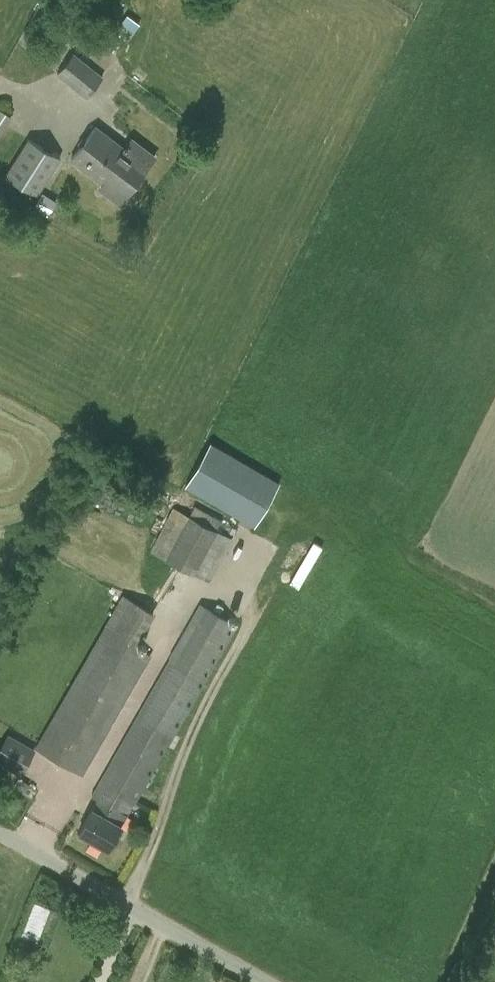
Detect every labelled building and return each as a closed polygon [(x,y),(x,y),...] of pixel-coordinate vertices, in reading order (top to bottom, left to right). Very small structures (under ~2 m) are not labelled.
[(86,97),(103,77),(74,53),(56,74),(86,97)] [(11,117),(0,110),(0,133),(11,117)] [(120,203),(155,156),(132,139),(124,149),(96,127),(72,159),(109,187),(105,192),(120,203)] [(36,195),(61,158),(28,138),(5,176),(36,195)] [(279,482),(210,442),(185,487),(254,526),(279,482)] [(189,515),(172,507),(150,550),(210,580),(232,537),(217,529),(221,520),(194,505),(189,515)] [(122,595),(35,748),(83,776),(152,655),(136,646),(154,613),(122,595)] [(107,848),(120,826),(126,816),(237,625),(200,604),(91,796),(98,800),(92,810),(79,832),(107,848)] [(21,775),(35,748),(8,733),(0,748),(0,763),(21,775)]
